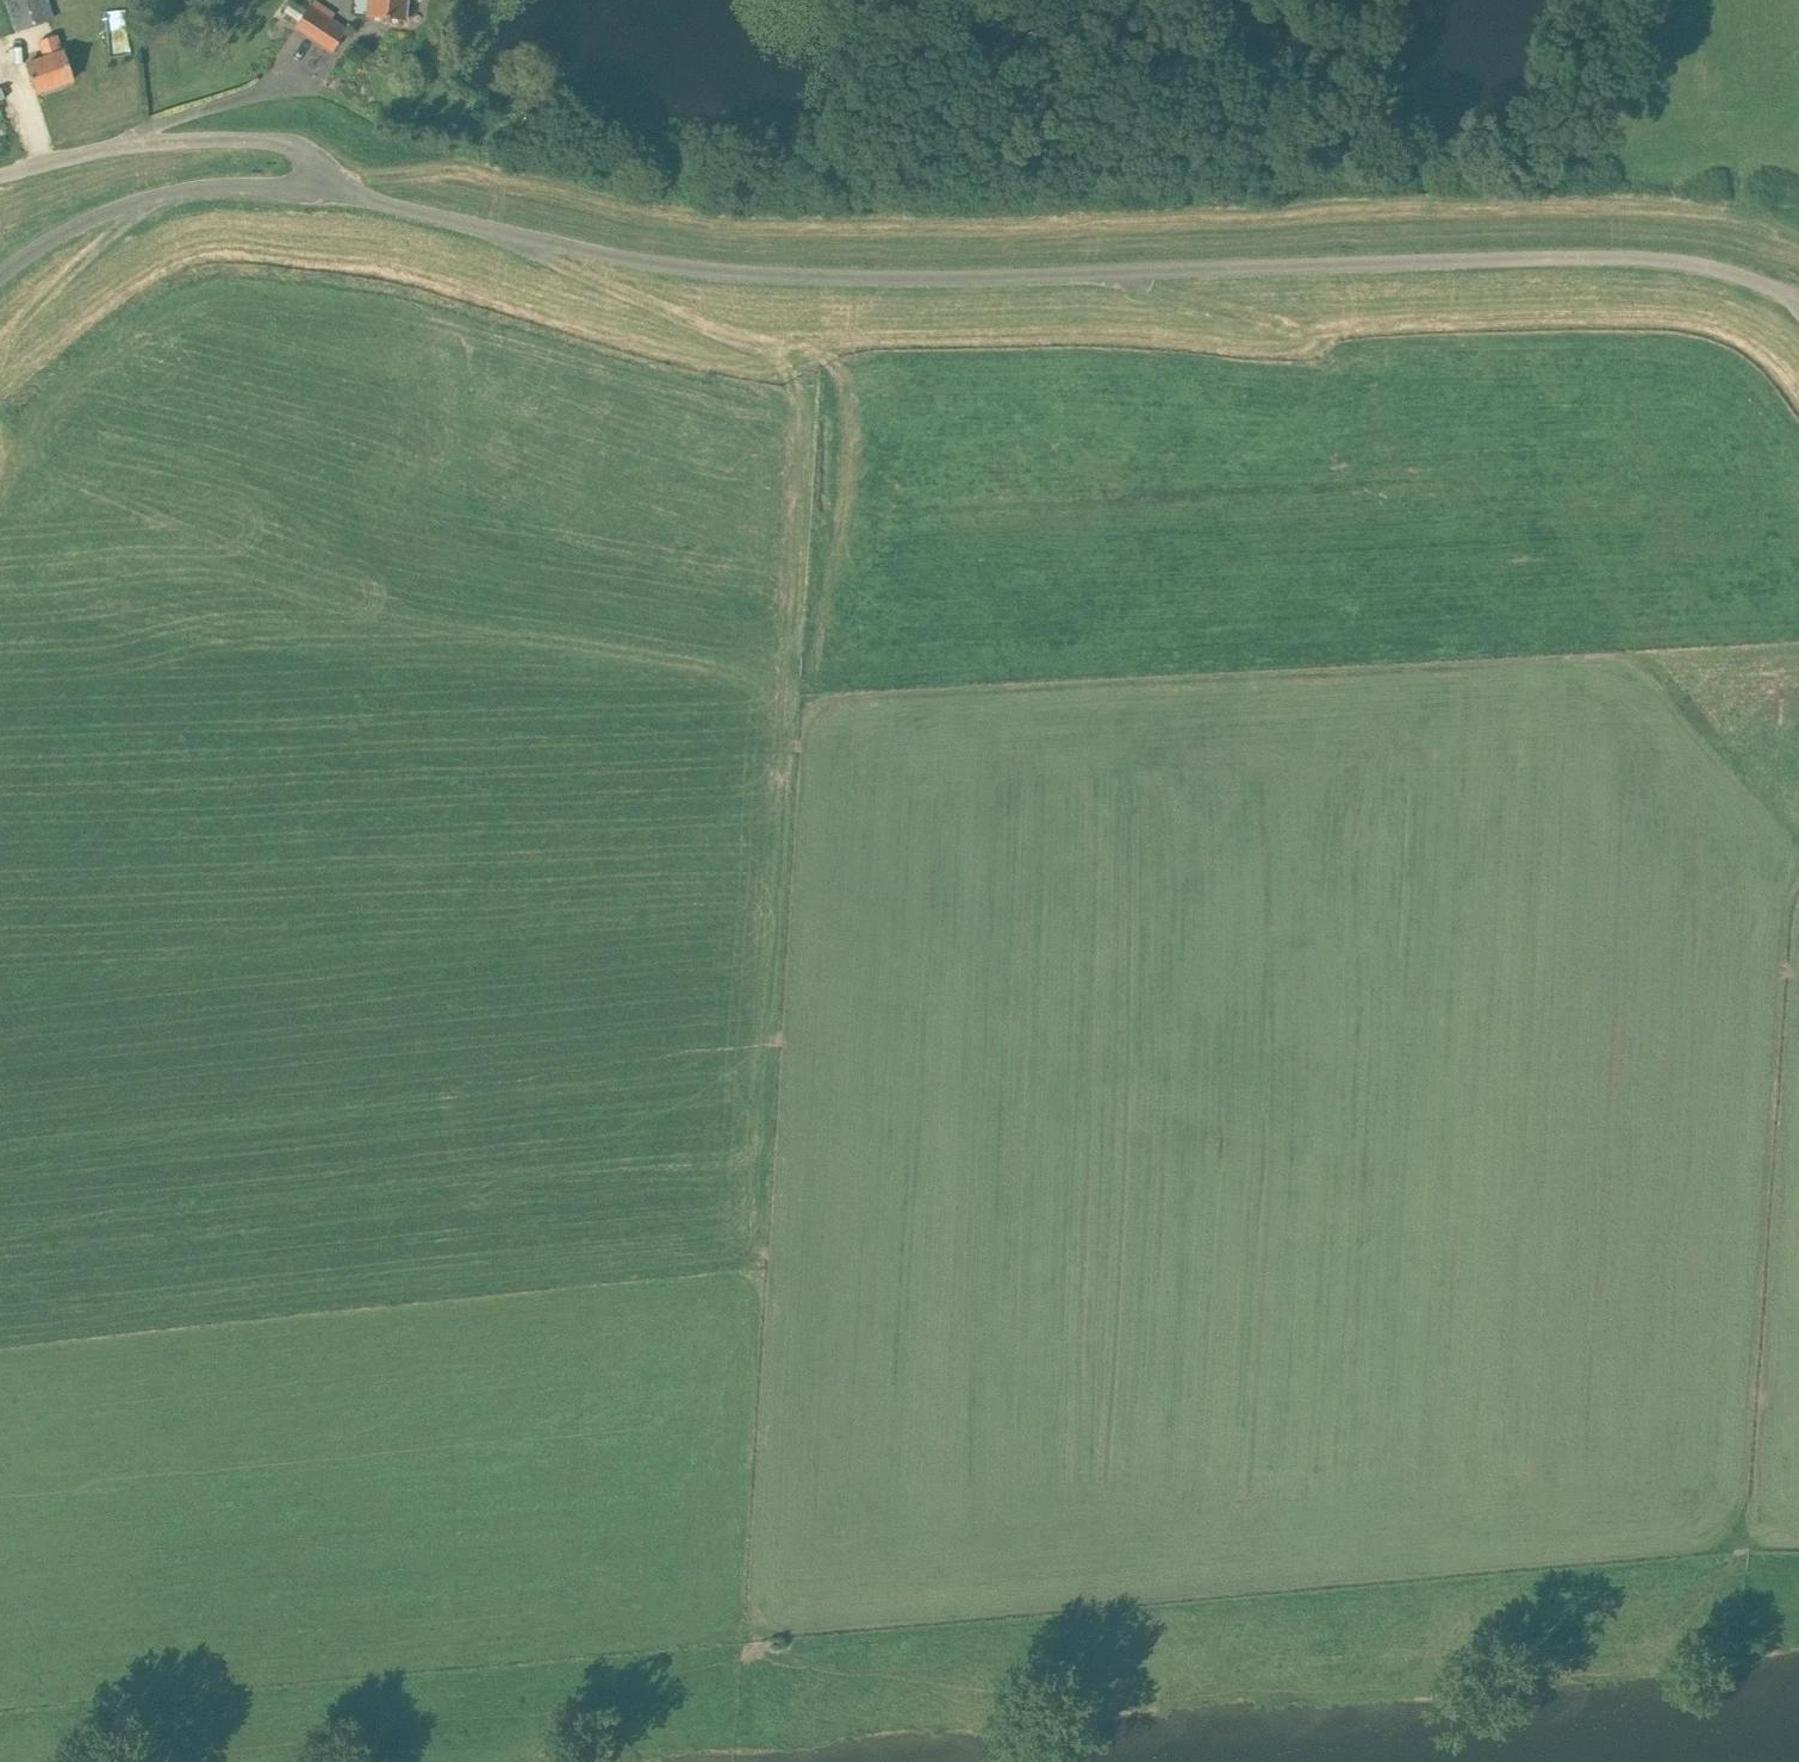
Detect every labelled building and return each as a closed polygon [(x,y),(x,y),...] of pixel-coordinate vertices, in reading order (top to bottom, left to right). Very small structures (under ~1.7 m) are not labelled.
[(48,0),(2,0),(14,33),(55,19),(48,0)] [(310,3),(296,26),(334,51),(348,28),(332,18),(335,13),(316,0),(314,0),(311,4),(310,3)] [(407,0),(366,0),(365,15),(405,18),(407,0)] [(63,49),(58,34),(37,40),(42,57),(25,62),(35,92),(73,79),(63,49)]
